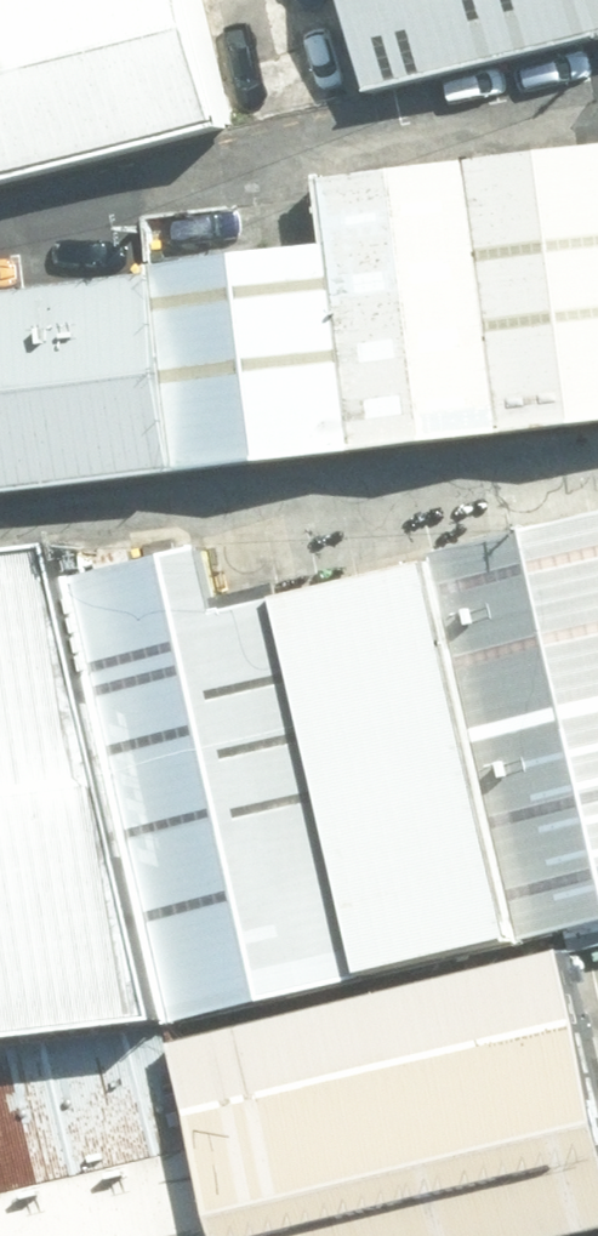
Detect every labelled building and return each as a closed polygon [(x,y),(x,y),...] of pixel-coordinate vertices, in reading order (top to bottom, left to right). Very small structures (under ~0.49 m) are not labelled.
[(229,0),(0,0),(0,217),(262,165),(229,0)] [(370,121),(597,75),(597,0),(345,0),(370,121)] [(354,472),(597,444),(597,170),(323,201),(330,268),(354,472)] [(149,288),(173,493),(354,472),(330,268),(149,288)] [(0,300),(0,512),(173,493),(149,288),(148,283),(0,300)] [(464,567),(552,938),(597,930),(597,535),(464,567)] [(204,1050),(386,1008),(292,612),(277,547),(95,590),(204,1050)] [(552,938),(464,567),(292,612),(386,1008),(559,967),(552,938)] [(80,569),(0,579),(0,1062),(197,1039),(80,569)] [(199,1062),(240,1235),(597,1235),(597,993),(592,969),(199,1062)] [(0,1194),(0,1235),(234,1235),(214,1153),(0,1194)]
